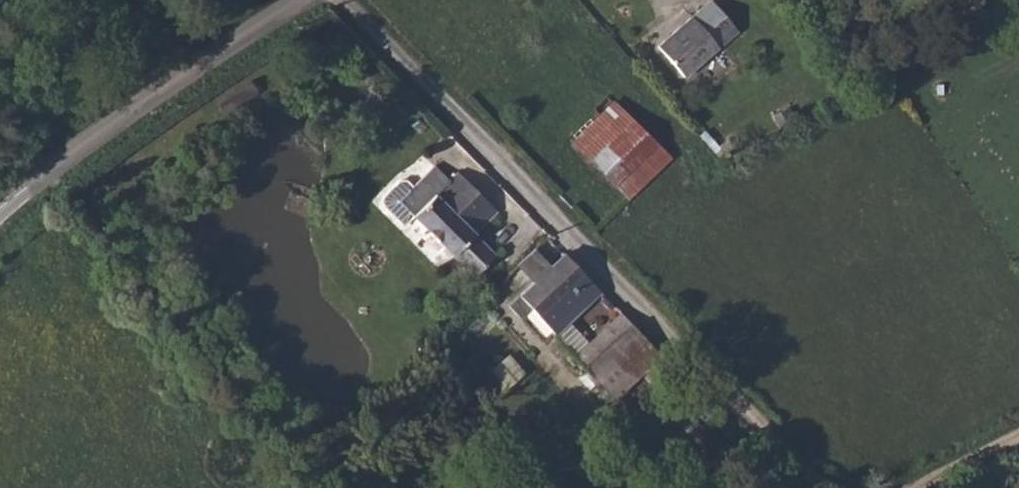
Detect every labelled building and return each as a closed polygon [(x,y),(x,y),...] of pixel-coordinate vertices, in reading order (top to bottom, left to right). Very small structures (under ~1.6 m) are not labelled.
[(684,79),(737,34),(709,0),(654,43),(684,79)] [(569,161),(601,191),(645,148),(613,118),(569,161)] [(601,191),(626,216),(668,172),(645,148),(601,191)] [(410,213),(416,207),(406,197),(424,180),(434,191),(446,179),(432,165),(396,199),(410,213)] [(410,213),(470,277),(494,254),(475,233),(495,213),(456,170),(446,179),(434,191),(424,180),(406,197),(416,207),(410,213)] [(532,283),(506,307),(518,321),(531,310),(537,316),(587,268),(567,248),(549,265),(532,283)] [(517,265),(532,283),(549,265),(533,248),(517,265)] [(537,316),(552,334),(599,291),(598,280),(587,268),(537,316)] [(621,305),(576,350),(618,393),(664,349),(621,305)] [(506,387),(525,372),(509,352),(491,367),(506,387)]
